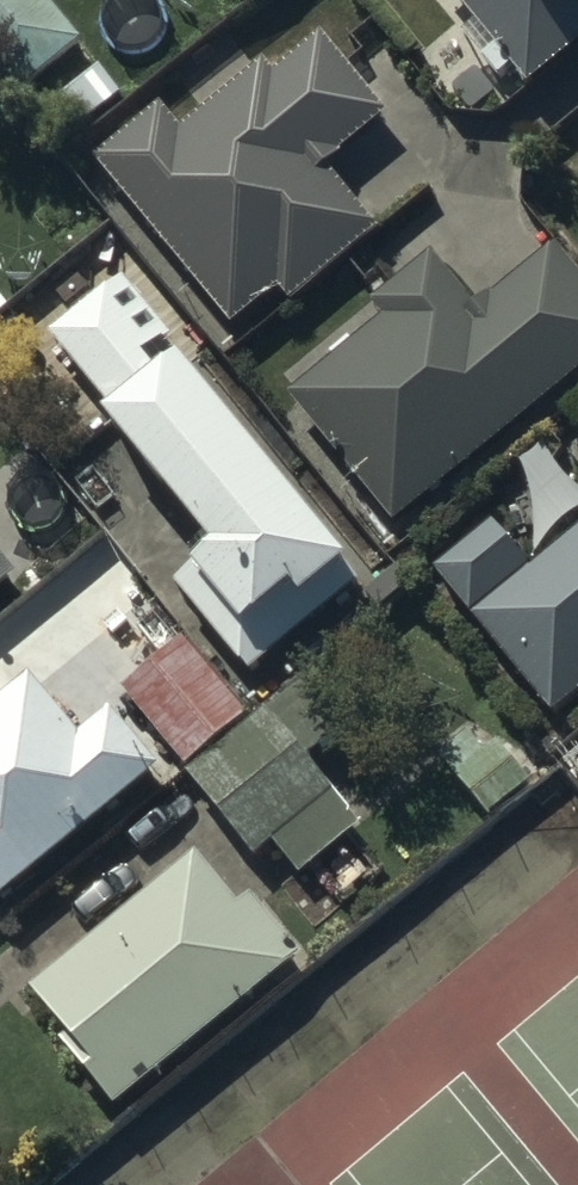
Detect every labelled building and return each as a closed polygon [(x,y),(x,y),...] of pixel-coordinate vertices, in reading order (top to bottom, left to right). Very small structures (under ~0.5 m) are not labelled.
[(49,0),(0,0),(0,83),(10,94),(79,36),(49,0)] [(473,13),(457,27),(495,72),(508,61),(525,81),(577,36),(577,0),(462,0),(473,13)] [(160,99),(94,153),(230,320),(277,281),(289,296),(374,227),(320,161),(385,108),(320,29),(271,69),(262,59),(181,125),(160,99)] [(122,88),(98,59),(45,102),(69,131),(122,88)] [(577,362),(577,276),(551,243),(490,293),(486,287),(474,296),(436,249),(375,300),(381,308),(285,387),(390,515),(577,362)] [(343,550),(174,345),(154,361),(145,350),(168,330),(120,272),(50,330),(106,397),(99,403),(207,533),(186,550),(193,558),(173,575),(250,668),(360,577),(340,553),(343,550)] [(433,564),(554,708),(577,688),(577,528),(531,568),(488,517),(433,564)] [(17,567),(0,547),(0,581),(17,567)] [(247,711),(180,635),(120,687),(186,763),(247,711)] [(26,669),(0,691),(0,896),(160,762),(109,702),(76,729),(26,669)] [(344,728),(302,675),(184,768),(254,856),(275,840),(298,869),(359,821),(308,756),(344,728)] [(467,728),(439,752),(485,808),(527,774),(497,736),(483,748),(467,728)] [(239,900),(194,846),(29,986),(67,1031),(61,1035),(116,1100),(300,945),(253,888),(239,900)]
